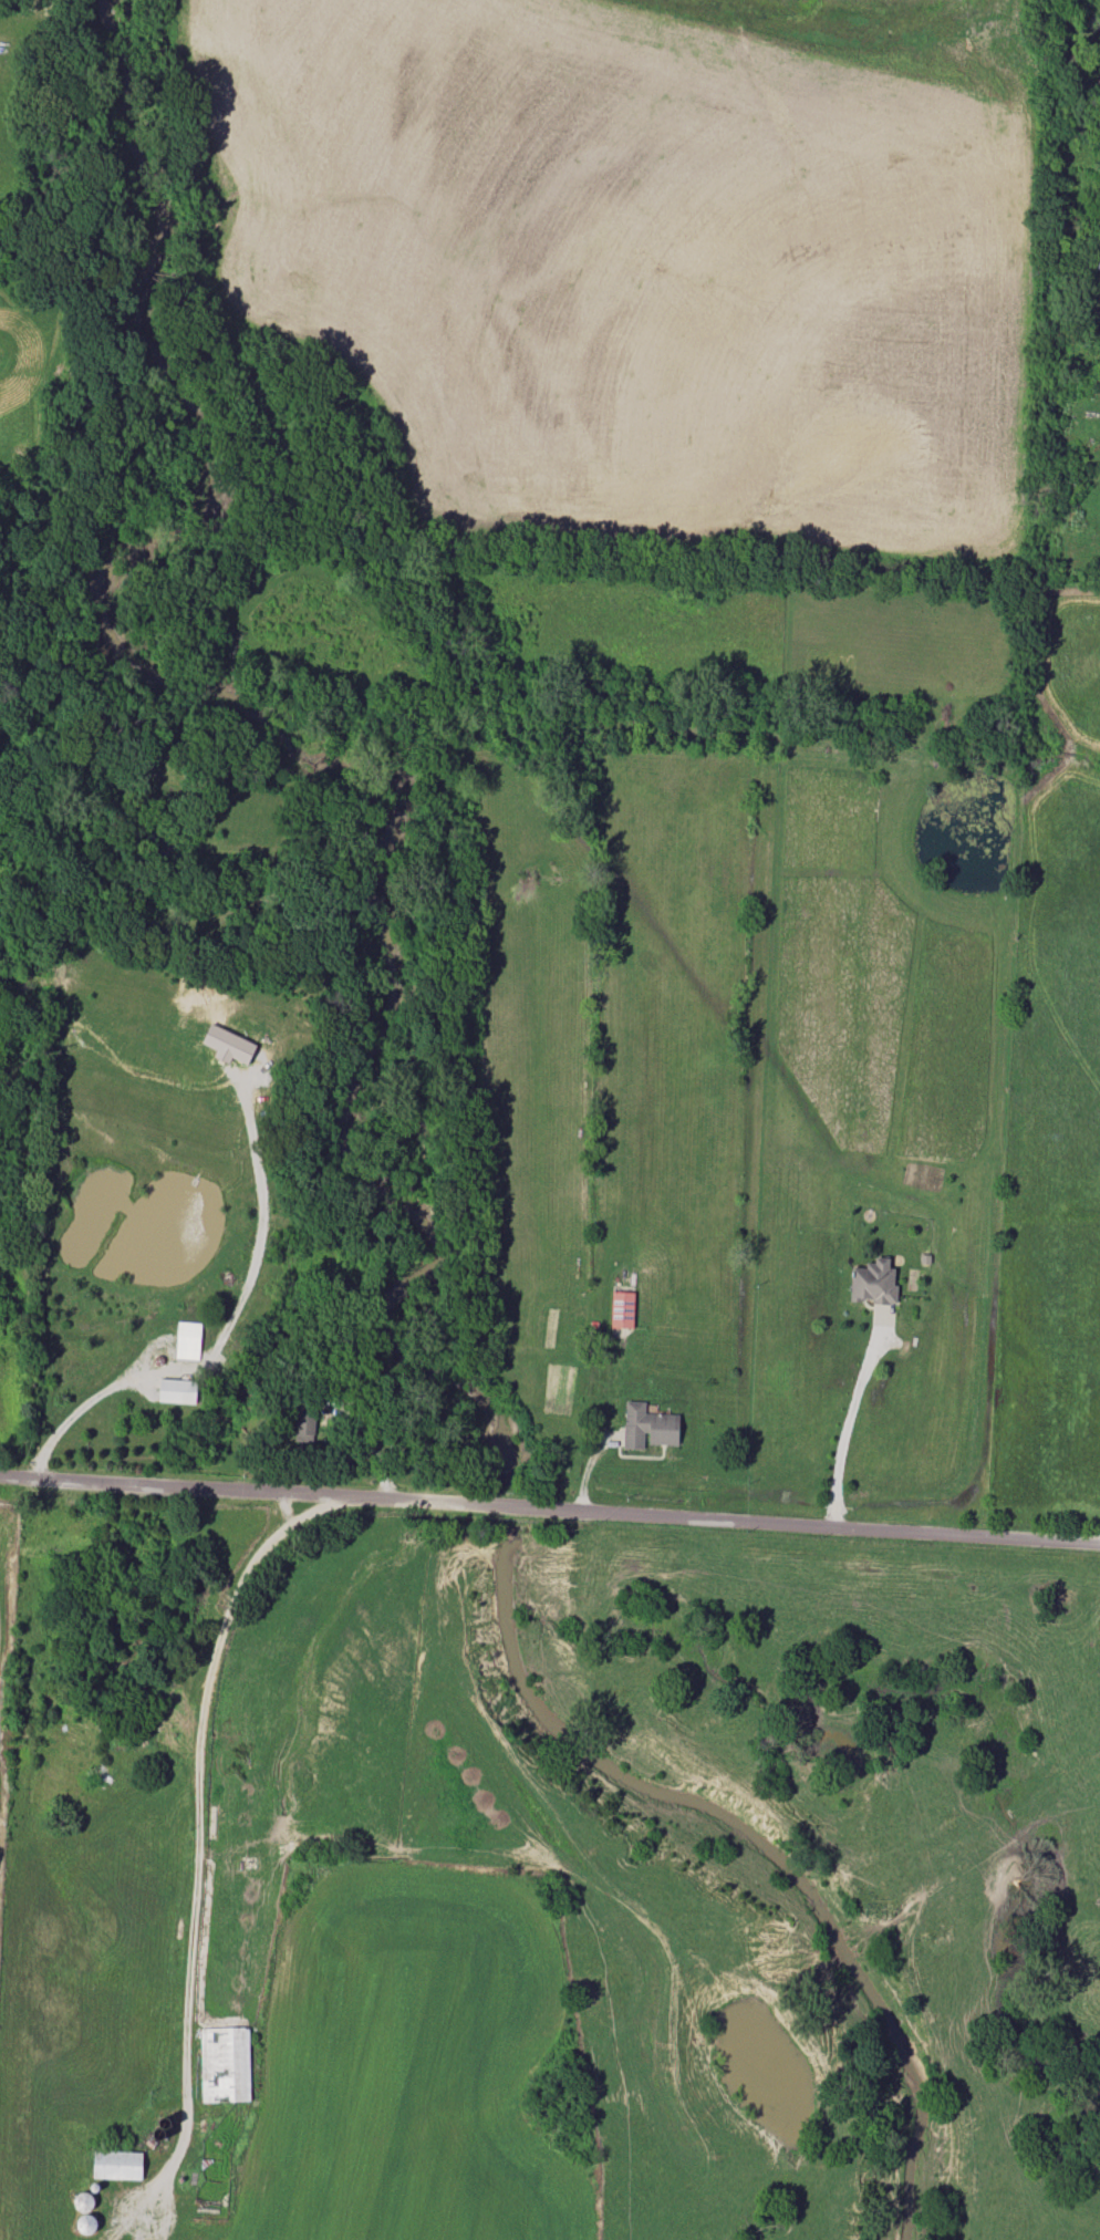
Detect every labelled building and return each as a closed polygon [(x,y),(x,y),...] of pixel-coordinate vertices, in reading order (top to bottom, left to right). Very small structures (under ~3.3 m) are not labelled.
[(256,1043),(209,1024),(201,1043),(248,1063),(256,1043)] [(849,1298),(871,1299),(871,1303),(894,1304),(896,1268),(888,1267),(888,1257),(874,1257),(873,1266),(851,1265),(849,1298)] [(610,1327),(633,1328),(634,1292),(611,1291),(610,1327)] [(199,1359),(200,1323),(176,1322),(175,1358),(199,1359)] [(196,1380),(159,1379),(158,1402),(195,1403),(196,1380)] [(678,1414),(644,1413),(644,1402),(625,1401),(623,1448),(645,1449),(645,1444),(677,1445),(678,1414)] [(92,2178),(141,2179),(142,2152),(93,2151),(92,2178)]
